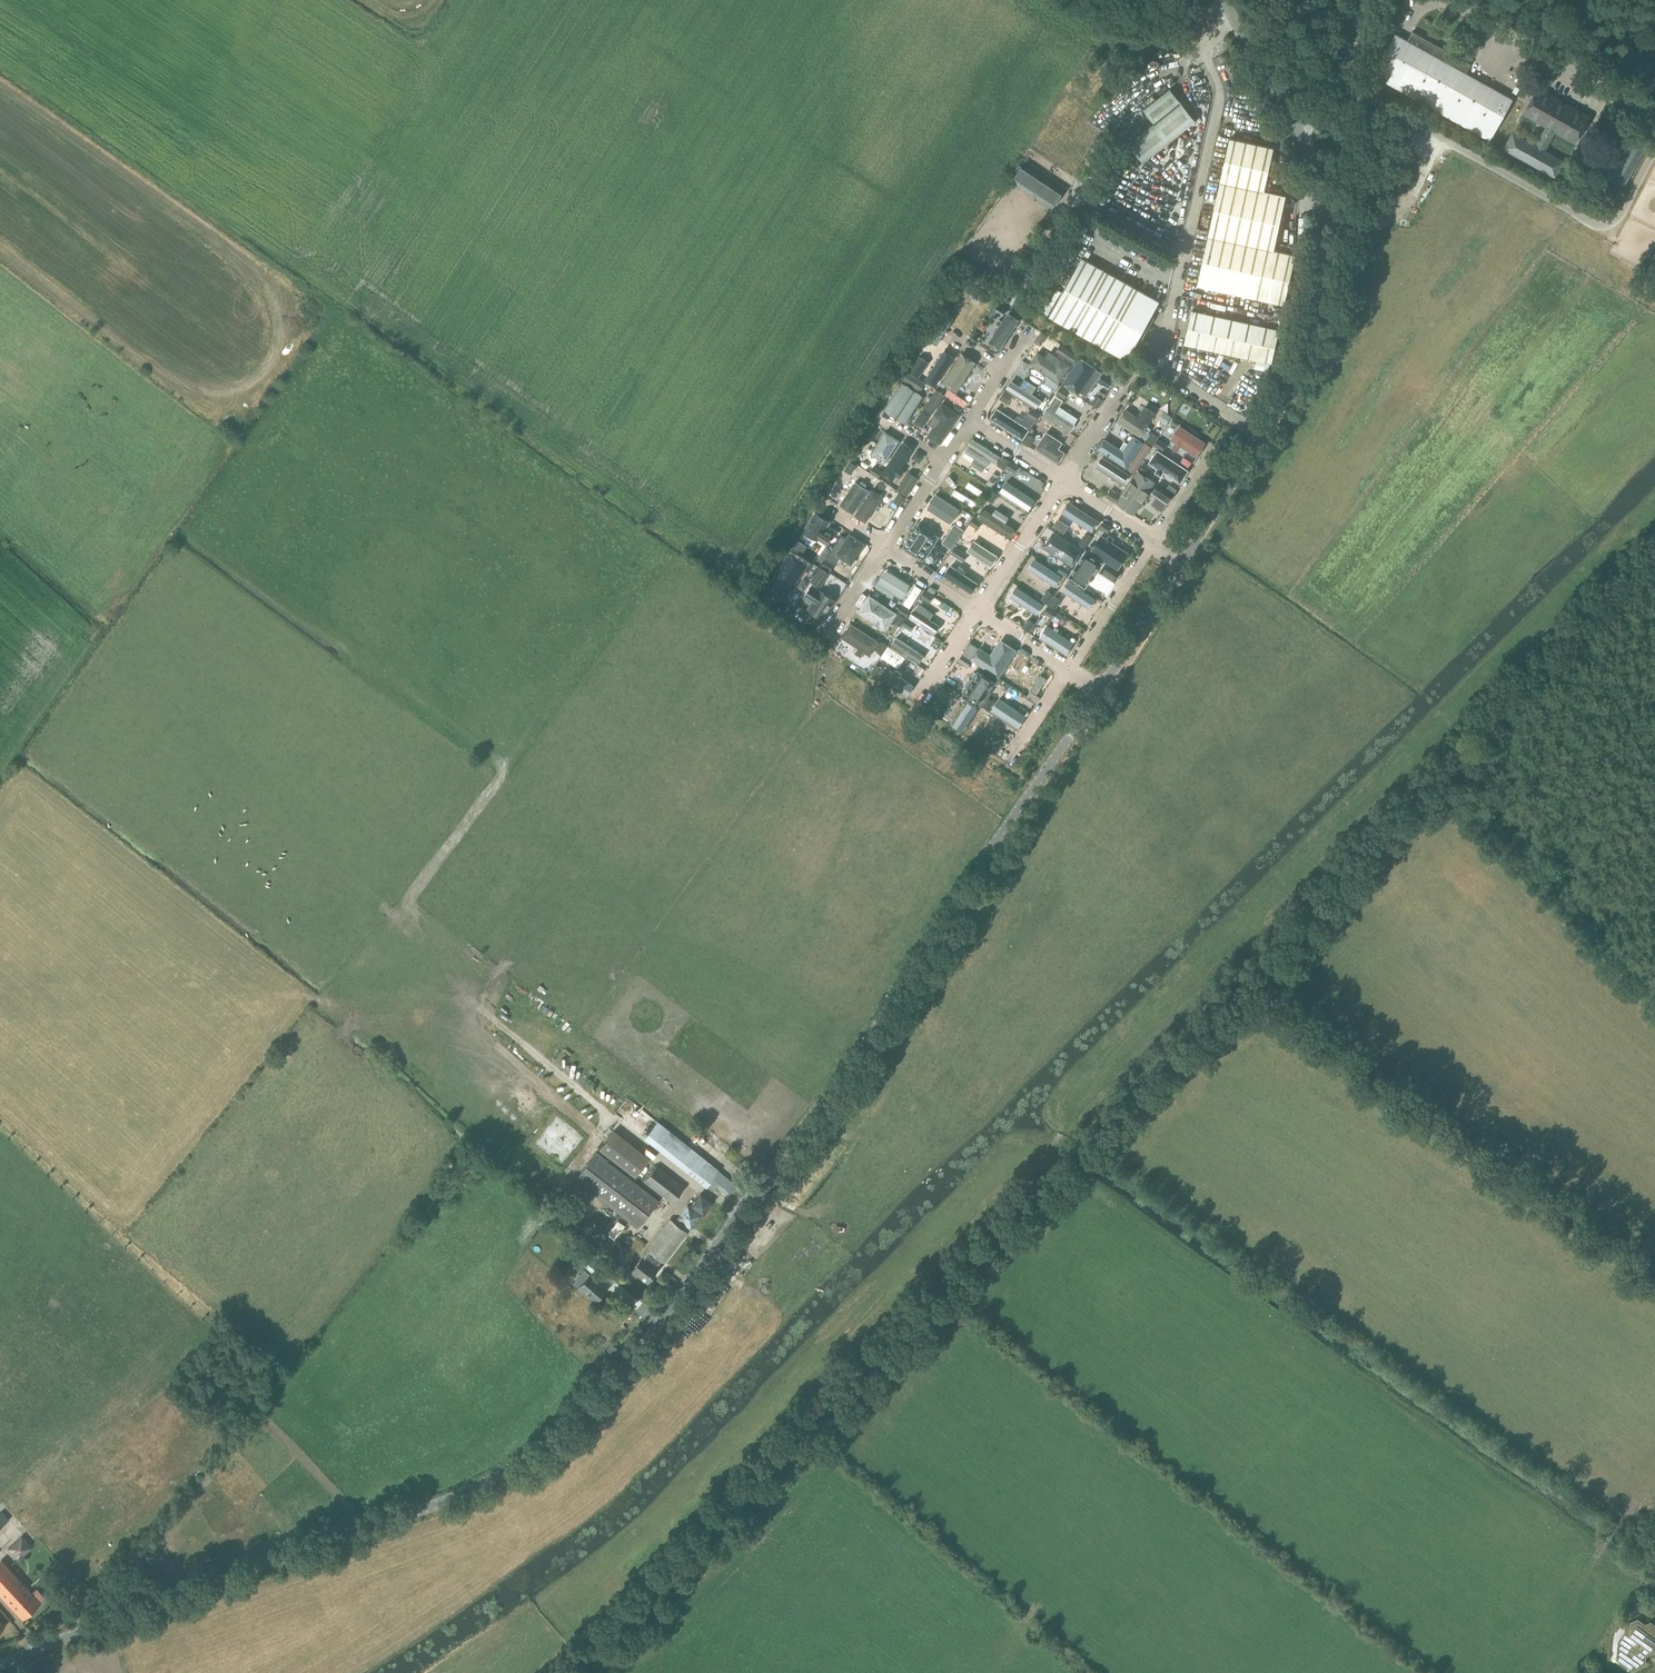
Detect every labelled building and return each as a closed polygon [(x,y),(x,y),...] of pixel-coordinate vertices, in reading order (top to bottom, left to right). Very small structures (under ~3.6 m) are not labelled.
[(1395,33),(1373,74),(1490,140),(1513,99),(1466,72),(1471,64),(1413,31),(1408,40),(1395,33)] [(1513,133),(1505,148),(1556,176),(1564,161),(1545,150),(1555,131),(1575,142),(1590,116),(1539,87),(1525,112),(1524,113),(1547,126),(1536,145),(1513,133)] [(1155,123),(1128,143),(1144,162),(1185,129),(1196,121),(1170,88),(1144,109),(1155,123)] [(1618,151),(1604,175),(1623,186),(1648,141),(1636,134),(1624,154),(1618,151)] [(1209,235),(1274,249),(1286,195),(1264,190),(1274,147),(1230,137),(1209,235)] [(1013,180),(1052,206),(1063,190),(1024,164),(1013,180)] [(1285,303),(1287,293),(1265,288),(1268,279),(1270,269),(1272,259),(1274,249),(1209,235),(1198,284),(1285,303)] [(1296,254),(1274,249),(1272,259),(1293,264),(1296,254)] [(1082,257),(1050,315),(1049,316),(1127,360),(1160,301),(1082,257)] [(1293,264),(1272,259),(1270,269),(1291,273),(1293,264)] [(1270,269),(1268,279),(1289,283),(1291,273),(1270,269)] [(1265,288),(1287,293),(1289,283),(1268,279),(1265,288)] [(1002,315),(1006,309),(995,302),(988,313),(993,317),(997,312),(1002,315)] [(1192,310),(1185,343),(1272,363),(1279,329),(1192,310)] [(1057,351),(1074,362),(1078,356),(1060,345),(1057,351)] [(919,356),(909,370),(919,377),(928,362),(919,356)] [(926,383),(908,371),(903,379),(920,390),(926,383)] [(1044,382),(1056,390),(1059,384),(1048,377),(1044,382)] [(1061,386),(1057,392),(1065,398),(1069,392),(1061,386)] [(945,394),(964,407),(968,401),(948,388),(945,394)] [(945,394),(937,389),(925,406),(933,412),(945,394)] [(1092,403),(1097,407),(1103,399),(1097,395),(1092,403)] [(1035,419),(1039,413),(1031,408),(1027,414),(1035,419)] [(1152,432),(1147,440),(1153,444),(1158,436),(1152,432)] [(1023,442),(1029,445),(1034,437),(1028,434),(1023,442)] [(1158,439),(1155,445),(1162,450),(1166,444),(1158,439)] [(1151,447),(1145,443),(1128,469),(1134,473),(1151,447)] [(1009,460),(1002,455),(997,463),(1004,468),(1009,460)] [(850,461),(845,469),(852,474),(857,466),(850,461)] [(1010,461),(1006,467),(1014,472),(1018,466),(1010,461)] [(1144,463),(1140,469),(1148,474),(1151,468),(1144,463)] [(870,472),(878,477),(882,471),(874,466),(870,472)] [(897,489),(906,495),(917,478),(909,472),(897,489)] [(1173,494),(1158,484),(1152,494),(1166,503),(1173,494)] [(987,498),(993,501),(998,494),(992,490),(987,498)] [(1107,496),(1115,501),(1119,495),(1111,490),(1107,496)] [(899,493),(894,501),(900,505),(906,497),(899,493)] [(827,544),(835,533),(828,529),(827,530),(825,529),(830,521),(815,512),(804,530),(818,540),(819,538),(827,544)] [(980,525),(982,522),(974,517),(970,523),(976,527),(978,528),(980,525)] [(1103,521),(1099,527),(1107,532),(1111,526),(1103,521)] [(919,557),(920,558),(921,557),(920,557),(925,550),(929,553),(935,543),(931,540),(935,534),(936,534),(935,533),(920,524),(920,523),(919,523),(919,524),(904,546),(903,547),(904,547),(919,557)] [(955,524),(946,538),(955,544),(964,530),(955,524)] [(1047,524),(1028,552),(1066,577),(1084,549),(1075,543),(1072,541),(1047,524)] [(1086,533),(1078,544),(1084,548),(1092,536),(1086,533)] [(952,548),(955,544),(946,538),(943,542),(952,548)] [(952,553),(963,560),(965,557),(967,554),(956,547),(954,550),(952,553)] [(1084,549),(1066,577),(1103,601),(1121,573),(1097,557),(1084,549)] [(798,551),(795,556),(810,565),(807,570),(814,575),(821,566),(798,551)] [(1028,552),(1010,580),(1047,604),(1066,577),(1028,552)] [(826,559),(822,565),(830,570),(834,564),(826,559)] [(820,587),(830,572),(821,566),(814,575),(811,581),(820,587)] [(1066,577),(1047,604),(1085,629),(1103,601),(1066,577)] [(994,605),(994,606),(994,607),(995,608),(995,609),(996,610),(997,611),(997,612),(1029,632),(1047,604),(1010,580),(995,602),(995,603),(995,604),(994,605)] [(804,597),(811,601),(811,600),(813,601),(809,608),(823,618),(835,600),(821,590),(820,591),(811,586),(804,597)] [(925,591),(922,597),(929,602),(932,599),(933,596),(925,591)] [(1047,604),(1029,632),(1061,653),(1062,653),(1063,654),(1064,654),(1065,654),(1066,654),(1067,654),(1068,653),(1069,652),(1070,651),(1085,629),(1047,604)] [(902,605),(898,611),(906,616),(910,610),(902,605)] [(900,613),(894,621),(900,625),(906,617),(900,613)] [(907,617),(888,645),(926,669),(944,641),(907,617)] [(976,631),(962,653),(999,678),(1017,650),(986,629),(985,629),(984,628),(983,628),(982,628),(981,628),(980,629),(979,629),(978,630),(977,630),(976,631)] [(887,645),(881,641),(876,649),(882,653),(887,645)] [(888,645),(870,673),(907,697),(926,669),(888,645)] [(1017,650),(999,678),(1036,702),(1051,680),(1051,679),(1052,678),(1052,677),(1052,676),(1052,675),(1052,674),(1051,673),(1051,672),(1050,671),(1049,671),(1017,650)] [(962,653),(943,681),(981,706),(999,678),(962,653)] [(999,678),(981,706),(1018,730),(1036,702),(999,678)] [(943,681),(925,709),(962,734),(981,706),(943,681)] [(981,706),(962,734),(1000,758),(1018,730),(981,706)] [(658,1122),(645,1137),(658,1148),(686,1170),(706,1186),(707,1185),(713,1190),(716,1186),(727,1194),(729,1191),(730,1192),(736,1185),(718,1171),(658,1122)] [(613,1130),(599,1148),(635,1176),(649,1158),(613,1130)] [(630,1178),(596,1152),(575,1179),(638,1228),(659,1200),(630,1178)] [(672,1202),(684,1186),(656,1165),(644,1181),(672,1202)] [(692,1204),(692,1205),(703,1213),(711,1202),(701,1194),(700,1194),(692,1204)] [(678,1218),(691,1227),(700,1215),(688,1205),(678,1218)] [(579,1236),(583,1231),(568,1218),(564,1223),(579,1236)] [(631,1270),(648,1282),(658,1269),(656,1268),(662,1260),(664,1262),(687,1232),(670,1219),(647,1249),(631,1270)] [(602,1254),(613,1241),(596,1228),(586,1241),(588,1243),(586,1246),(593,1251),(595,1248),(602,1254)] [(626,1250),(614,1240),(605,1251),(618,1261),(626,1250)] [(574,1255),(583,1263),(588,1258),(579,1249),(574,1255)] [(578,1287),(595,1302),(607,1289),(590,1274),(578,1287)] [(9,1519),(2,1511),(0,1513),(0,1528),(9,1519)] [(19,1559),(32,1547),(22,1536),(9,1548),(19,1559)] [(22,1581),(2,1559),(0,1561),(0,1594),(4,1598),(22,1581)] [(22,1581),(4,1598),(7,1601),(6,1602),(11,1607),(12,1607),(23,1618),(41,1602),(35,1596),(38,1594),(34,1590),(32,1592),(22,1581)] [(1638,1667),(1644,1664),(1645,1658),(1642,1656),(1643,1654),(1644,1652),(1654,1647),(1654,1632),(1638,1620),(1626,1625),(1621,1627),(1614,1636),(1612,1661),(1627,1672),(1638,1667)]
